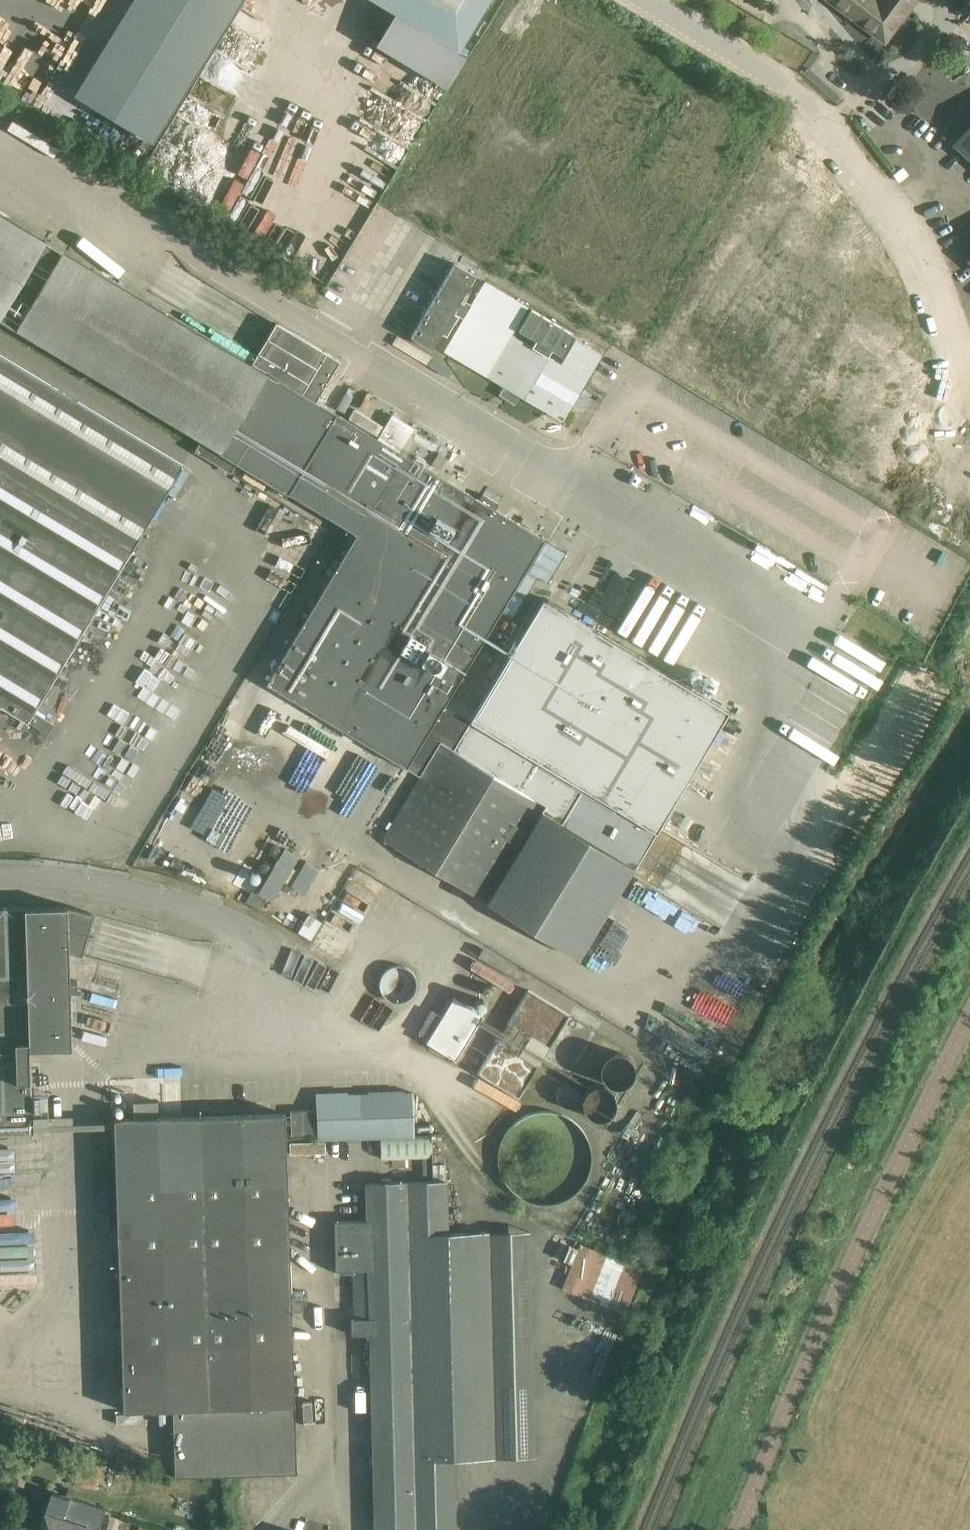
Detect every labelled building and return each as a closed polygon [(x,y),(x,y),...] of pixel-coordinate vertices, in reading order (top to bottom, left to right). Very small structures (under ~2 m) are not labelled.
[(128,8),(132,0),(117,0),(116,2),(128,8)] [(229,19),(241,0),(199,0),(229,19)] [(396,12),(377,45),(448,88),(467,55),(458,50),(489,0),(376,0),(396,12)] [(884,41),(915,0),(830,0),(884,41)] [(61,69),(39,104),(67,120),(88,86),(61,69)] [(521,105),(470,75),(397,195),(447,226),(521,105)] [(109,149),(129,157),(147,113),(127,104),(109,149)] [(957,143),(969,154),(969,129),(957,143)] [(359,536),(270,685),(407,767),(444,705),(502,612),(513,618),(537,576),(547,583),(566,552),(317,402),(341,362),(277,323),(253,364),(0,214),(0,321),(359,536)] [(413,334),(411,337),(432,348),(434,345),(441,333),(445,335),(458,315),(465,319),(451,342),(446,352),(445,352),(449,354),(480,373),(503,386),(499,394),(516,404),(520,396),(563,421),(572,405),(578,409),(585,407),(589,400),(589,399),(581,395),(579,394),(602,354),(576,338),(561,364),(548,356),(551,349),(561,355),(573,334),(532,310),(519,331),(536,340),(533,345),(532,347),(511,335),(528,307),(486,283),(473,305),(462,299),(475,275),(454,263),(413,334)] [(769,420),(821,334),(760,297),(707,383),(769,420)] [(832,458),(884,372),(821,334),(769,420),(832,458)] [(28,723),(185,462),(0,352),(0,706),(28,723)] [(421,776),(383,840),(579,958),(729,711),(543,599),(470,720),(444,705),(407,767),(421,776)] [(869,685),(883,661),(826,628),(820,638),(828,643),(820,657),(869,685)] [(849,719),(853,709),(803,688),(799,698),(849,719)] [(285,848),(259,893),(273,901),(285,880),(292,884),(299,872),(292,868),(299,857),(285,848)] [(292,884),(291,886),(305,894),(320,869),(306,861),(299,872),(292,884)] [(33,1134),(30,1049),(71,1048),(69,989),(76,989),(76,981),(69,981),(68,950),(81,954),(93,913),(66,906),(0,908),(0,1135),(33,1134)] [(618,953),(614,960),(624,967),(647,929),(616,911),(598,941),(618,953)] [(309,914),(298,932),(311,941),(323,922),(309,914)] [(534,1069),(566,1014),(524,989),(495,1036),(515,1048),(511,1056),(534,1069)] [(426,1042),(455,1060),(482,1015),(453,997),(441,1017),(431,1011),(418,1032),(428,1039),(426,1042)] [(589,1122),(636,1077),(607,1047),(578,1075),(586,1083),(569,1100),(589,1122)] [(316,1096),(317,1139),(414,1136),(412,1093),(316,1096)] [(588,1157),(588,1156),(587,1148),(585,1139),(580,1129),(575,1123),(569,1118),(561,1113),(554,1110),(543,1108),(534,1109),(525,1111),(516,1115),(508,1121),(501,1128),(496,1137),(493,1147),(492,1155),(493,1164),(496,1174),(500,1182),(506,1190),(513,1196),(521,1200),(530,1203),(539,1204),(550,1203),(557,1201),(566,1197),(573,1191),(579,1184),(584,1175),(587,1166),(588,1157)] [(175,1477),(297,1473),(285,1114),(113,1120),(123,1411),(173,1409),(175,1477)] [(325,1142),(289,1143),(290,1155),(325,1154),(325,1142)] [(445,1164),(433,1165),(433,1181),(445,1181),(445,1164)] [(494,1458),(488,1232),(447,1233),(446,1181),(365,1184),(366,1220),(334,1221),(335,1271),(352,1270),(353,1320),(351,1320),(352,1335),(370,1334),(375,1529),(456,1529),(454,1459),(494,1458)] [(625,1314),(643,1269),(580,1243),(562,1288),(625,1314)] [(104,1468),(81,1460),(74,1485),(96,1492),(104,1468)] [(75,1490),(69,1488),(66,1495),(73,1497),(75,1490)] [(52,1492),(39,1529),(85,1529),(87,1526),(99,1529),(106,1509),(52,1492)]
